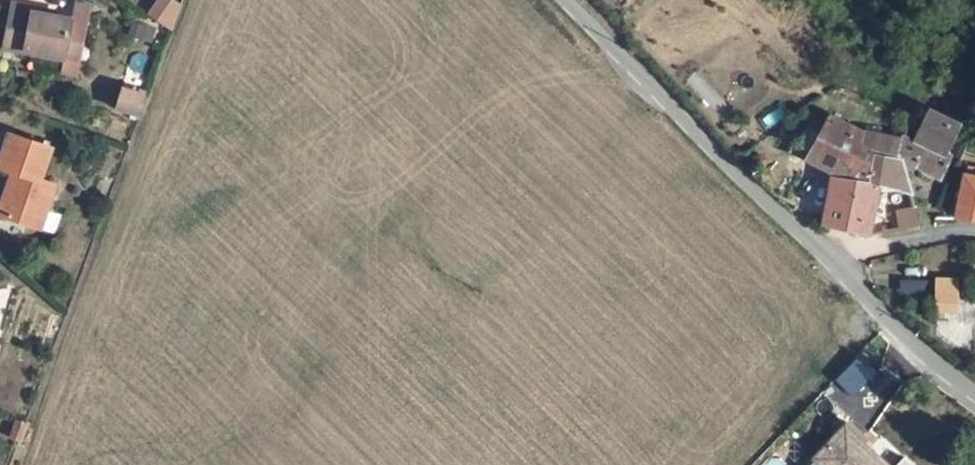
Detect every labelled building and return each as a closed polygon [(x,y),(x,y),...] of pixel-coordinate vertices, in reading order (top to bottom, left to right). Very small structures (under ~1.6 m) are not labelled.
[(181,0),(153,0),(147,19),(173,27),(181,0)] [(12,33),(1,69),(58,85),(66,50),(12,33)] [(70,51),(66,50),(58,85),(57,97),(68,100),(71,90),(81,54),(86,39),(74,36),(70,51)] [(127,124),(136,102),(116,95),(108,114),(127,124)] [(923,122),(955,135),(959,123),(926,111),(923,122)] [(897,158),(904,160),(901,139),(865,131),(835,116),(812,157),(833,165),(837,182),(838,177),(873,184),(880,155),(897,158)] [(901,139),(904,160),(905,168),(942,180),(952,156),(948,154),(955,135),(923,122),(916,142),(901,139)] [(48,170),(11,154),(0,179),(0,189),(10,194),(0,216),(0,237),(33,251),(50,211),(34,203),(48,170)] [(873,184),(838,177),(837,182),(829,224),(867,231),(875,233),(882,187),(892,189),(897,158),(880,155),(873,184)] [(897,158),(892,189),(911,192),(905,168),(904,160),(897,158)] [(965,175),(957,222),(974,224),(974,176),(965,175)] [(902,231),(918,228),(915,210),(898,213),(902,231)] [(933,312),(957,312),(957,277),(933,277),(933,312)] [(851,425),(840,437),(856,452),(862,446),(867,440),(851,425)] [(840,437),(816,460),(821,464),(883,464),(862,446),(856,452),(840,437)]
